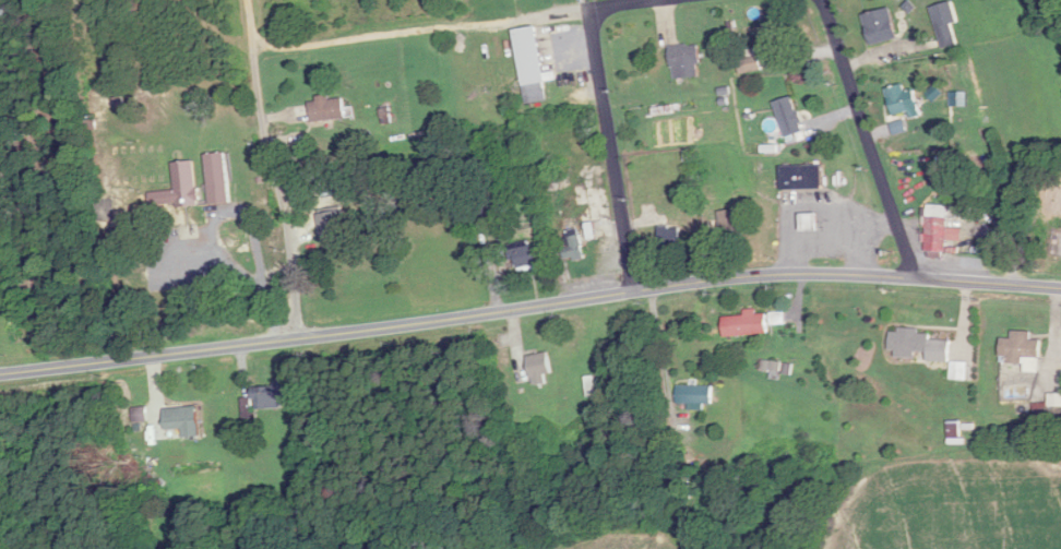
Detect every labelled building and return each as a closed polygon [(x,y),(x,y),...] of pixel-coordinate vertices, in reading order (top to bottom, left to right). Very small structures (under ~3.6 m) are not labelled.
[(933,7),(944,48),(958,44),(953,25),(960,23),(954,2),(933,7)] [(899,38),(892,8),(864,14),(871,45),(899,38)] [(766,56),(786,50),(778,22),(759,28),(766,56)] [(516,31),(526,104),(549,100),(539,28),(516,31)] [(670,45),(673,79),(702,76),(700,43),(670,45)] [(742,74),(763,69),(759,55),(739,61),(742,74)] [(915,89),(908,91),(905,83),(887,89),(895,116),(921,108),(915,89)] [(295,122),(346,118),(344,96),(308,99),(308,106),(294,107),(295,122)] [(777,100),(783,137),(803,133),(797,97),(777,100)] [(208,153),(211,204),(231,202),(228,152),(208,153)] [(173,161),(175,190),(150,192),(151,206),(198,204),(196,160),(173,161)] [(783,189),(823,189),(823,165),(783,165),(783,189)] [(596,187),(599,209),(609,208),(607,186),(596,187)] [(961,240),(962,228),(948,228),(949,205),(927,204),(926,257),(947,257),(947,240),(961,240)] [(720,211),(722,243),(743,242),(741,210),(720,211)] [(347,246),(347,213),(322,213),(322,246),(347,246)] [(588,223),(589,238),(613,236),(611,221),(588,223)] [(683,227),(660,228),(661,250),(683,249),(683,227)] [(562,235),(566,262),(585,259),(581,232),(562,235)] [(544,267),(537,240),(509,247),(516,274),(544,267)] [(727,337),(771,334),(769,314),(759,314),(758,309),(746,310),(746,315),(725,317),(727,337)] [(951,341),(931,340),(931,331),(893,330),(892,355),(928,357),(928,361),(950,362),(951,341)] [(1042,364),(1042,340),(1031,340),(1032,332),(1014,331),(1013,339),(1002,338),(1001,363),(1042,364)] [(548,384),(548,374),(552,373),(551,353),(530,354),(532,384),(548,384)] [(590,395),(598,394),(598,380),(589,381),(590,395)] [(292,381),(255,383),(256,408),(293,406),(292,381)] [(678,402),(713,402),(713,385),(678,385),(678,402)] [(166,408),(168,430),(185,428),(185,436),(201,435),(198,406),(166,408)] [(135,421),(148,421),(148,408),(135,408),(135,421)]
